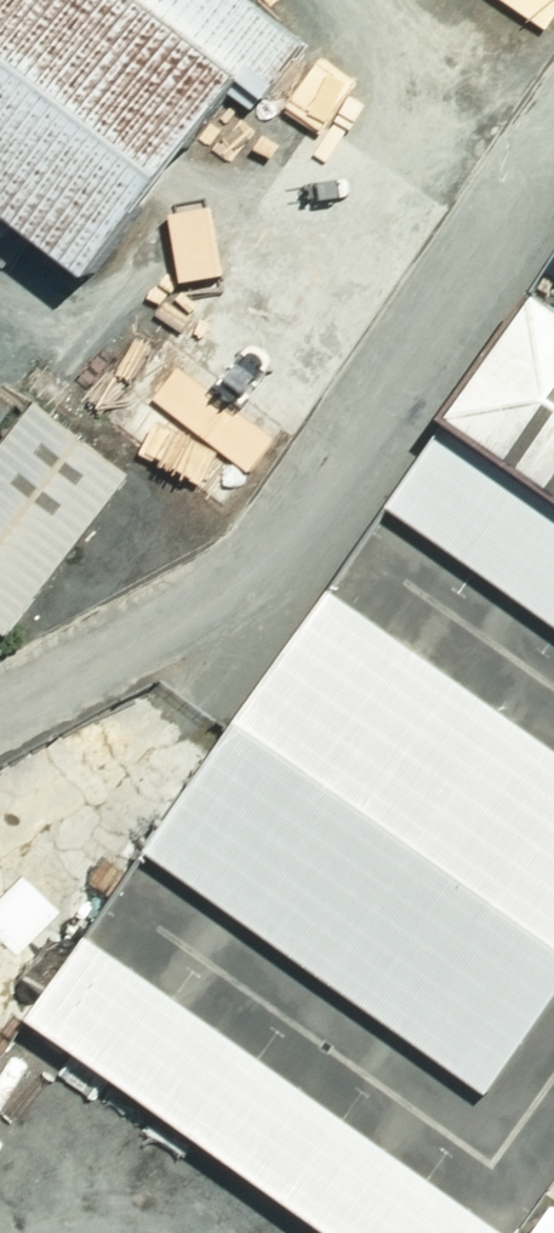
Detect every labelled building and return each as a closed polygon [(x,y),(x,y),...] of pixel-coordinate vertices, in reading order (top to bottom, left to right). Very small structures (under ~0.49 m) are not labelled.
[(75,266),(232,66),(259,87),(301,34),(257,0),(0,0),(0,207),(75,266)] [(525,276),(435,401),(553,485),(553,297),(525,276)] [(32,396),(0,438),(0,626),(3,628),(127,471),(32,396)] [(440,415),(380,499),(553,623),(553,497),(440,415)] [(326,583),(139,847),(485,1091),(553,994),(553,744),(326,583)] [(82,931),(22,1014),(330,1232),(507,1232),(82,931)] [(550,1195),(523,1232),(553,1232),(553,1198),(550,1195)]
